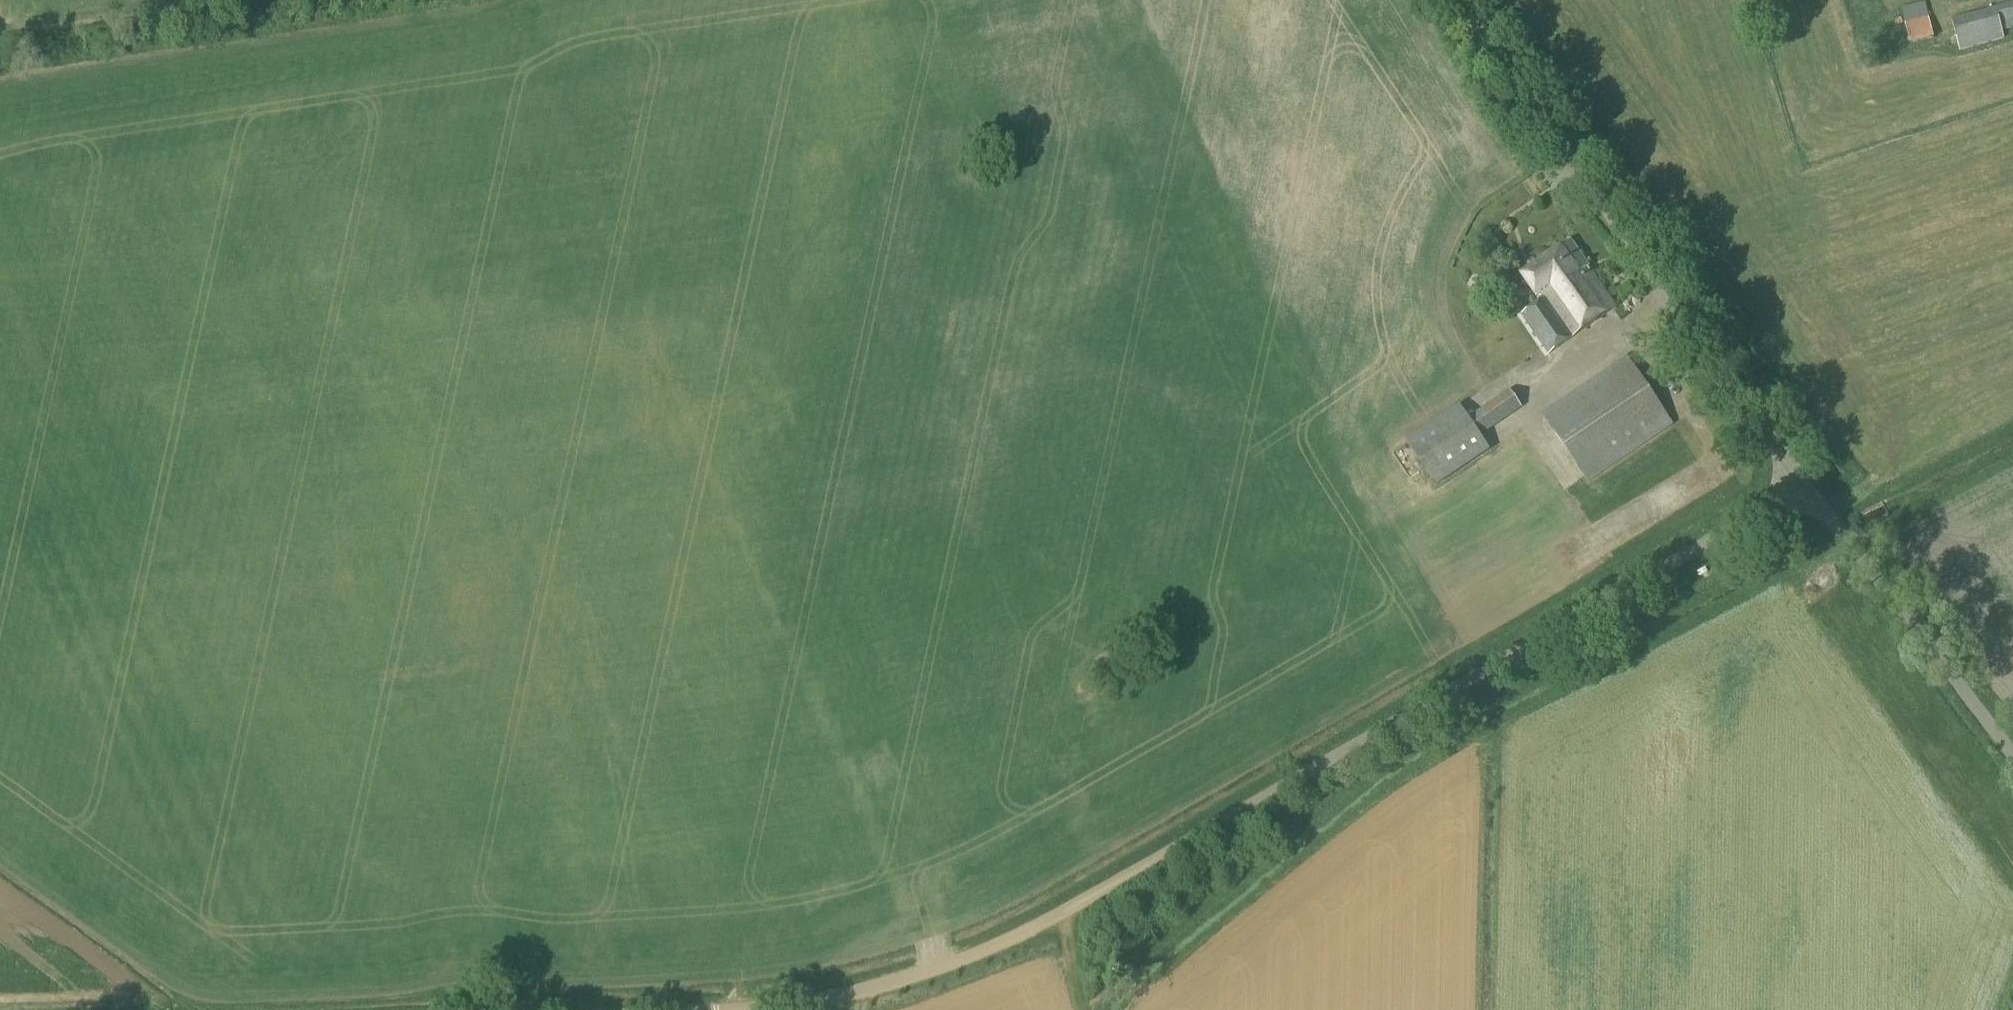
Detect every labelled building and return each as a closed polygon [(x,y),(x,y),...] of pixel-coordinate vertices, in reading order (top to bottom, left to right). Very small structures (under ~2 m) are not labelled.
[(1909,44),(1933,39),(1925,2),(1901,8),(1909,44)] [(2004,39),(2002,32),(2012,28),(2012,2),(1951,20),(1960,51),(2004,39)] [(1610,310),(1582,268),(1584,266),(1567,240),(1516,274),(1531,296),(1535,294),(1539,299),(1483,337),(1510,376),(1610,310)] [(1583,484),(1671,424),(1623,355),(1536,416),(1583,484)] [(1468,418),(1480,436),(1520,409),(1507,391),(1468,418)] [(1490,451),(1480,436),(1468,418),(1458,405),(1406,441),(1437,487),(1490,451)] [(1122,945),(1128,941),(1129,941),(1126,936),(1119,940),(1120,942),(1122,945)]
